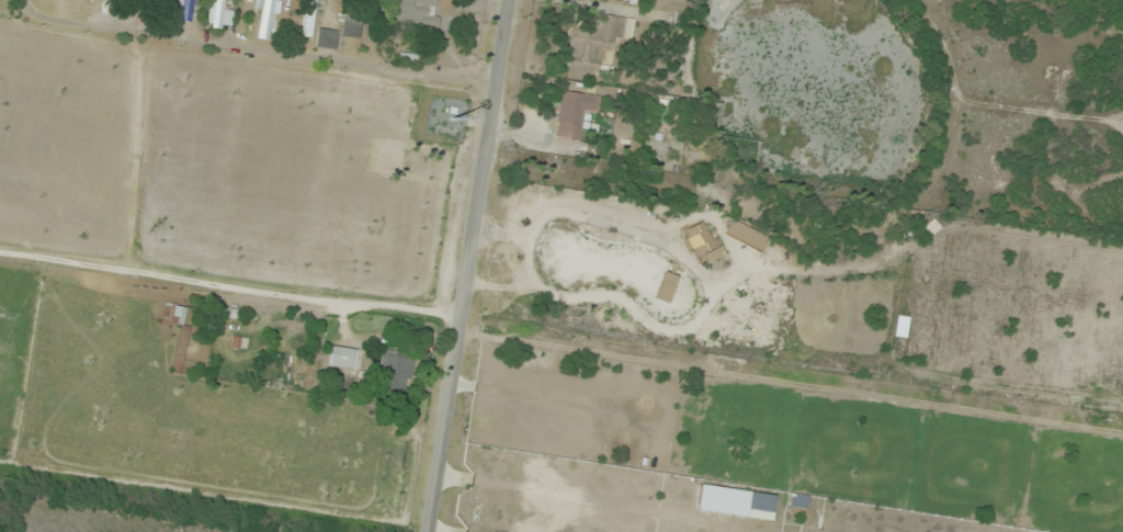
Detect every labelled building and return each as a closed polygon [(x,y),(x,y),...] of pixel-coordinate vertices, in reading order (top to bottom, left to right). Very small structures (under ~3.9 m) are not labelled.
[(189,23),(194,0),(183,0),(179,21),(189,23)] [(232,30),(232,10),(223,9),(223,0),(210,0),(209,29),(232,30)] [(258,39),(269,41),(275,0),(264,0),(258,39)] [(302,38),(313,39),(316,0),(306,0),(302,38)] [(386,24),(437,27),(438,0),(388,0),(386,24)] [(565,70),(597,74),(600,52),(617,54),(619,40),(631,41),(633,19),(599,15),(597,32),(570,29),(565,70)] [(359,39),(361,19),(344,17),(342,37),(359,39)] [(316,49),(337,49),(337,31),(316,31),(316,49)] [(561,91),(554,138),(581,142),(585,114),(596,115),(599,96),(561,91)] [(180,328),(171,371),(196,377),(205,340),(191,337),(192,330),(182,328),(187,309),(164,303),(160,323),(180,328)] [(215,314),(235,320),(238,312),(217,306),(215,314)] [(353,370),(355,350),(330,347),(328,367),(353,370)] [(381,352),(378,397),(408,399),(411,354),(381,352)]
